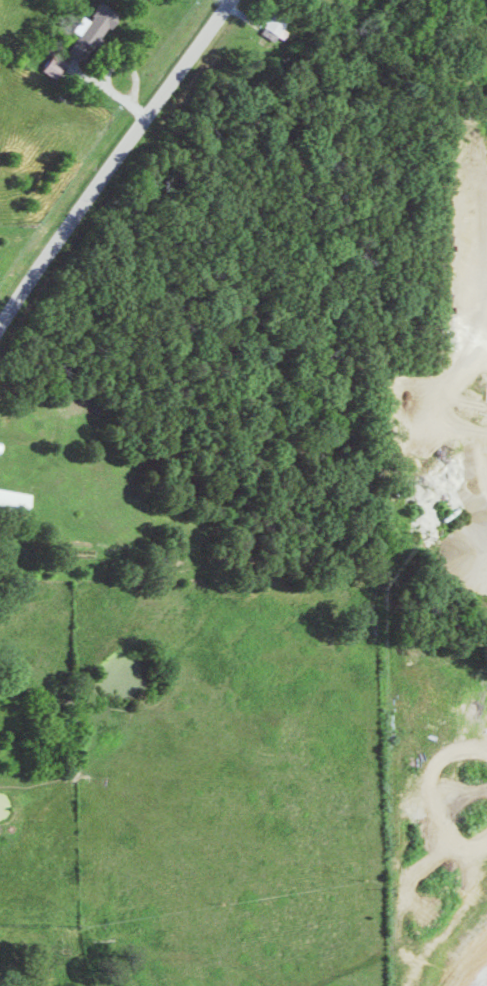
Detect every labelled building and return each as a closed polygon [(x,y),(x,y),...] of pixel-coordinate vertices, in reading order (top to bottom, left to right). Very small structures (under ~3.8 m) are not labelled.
[(123,11),(105,1),(95,19),(88,15),(79,32),(105,46),(123,11)] [(265,33),(281,41),(292,21),(276,12),(265,33)] [(36,495),(0,488),(0,506),(33,513),(36,495)]
